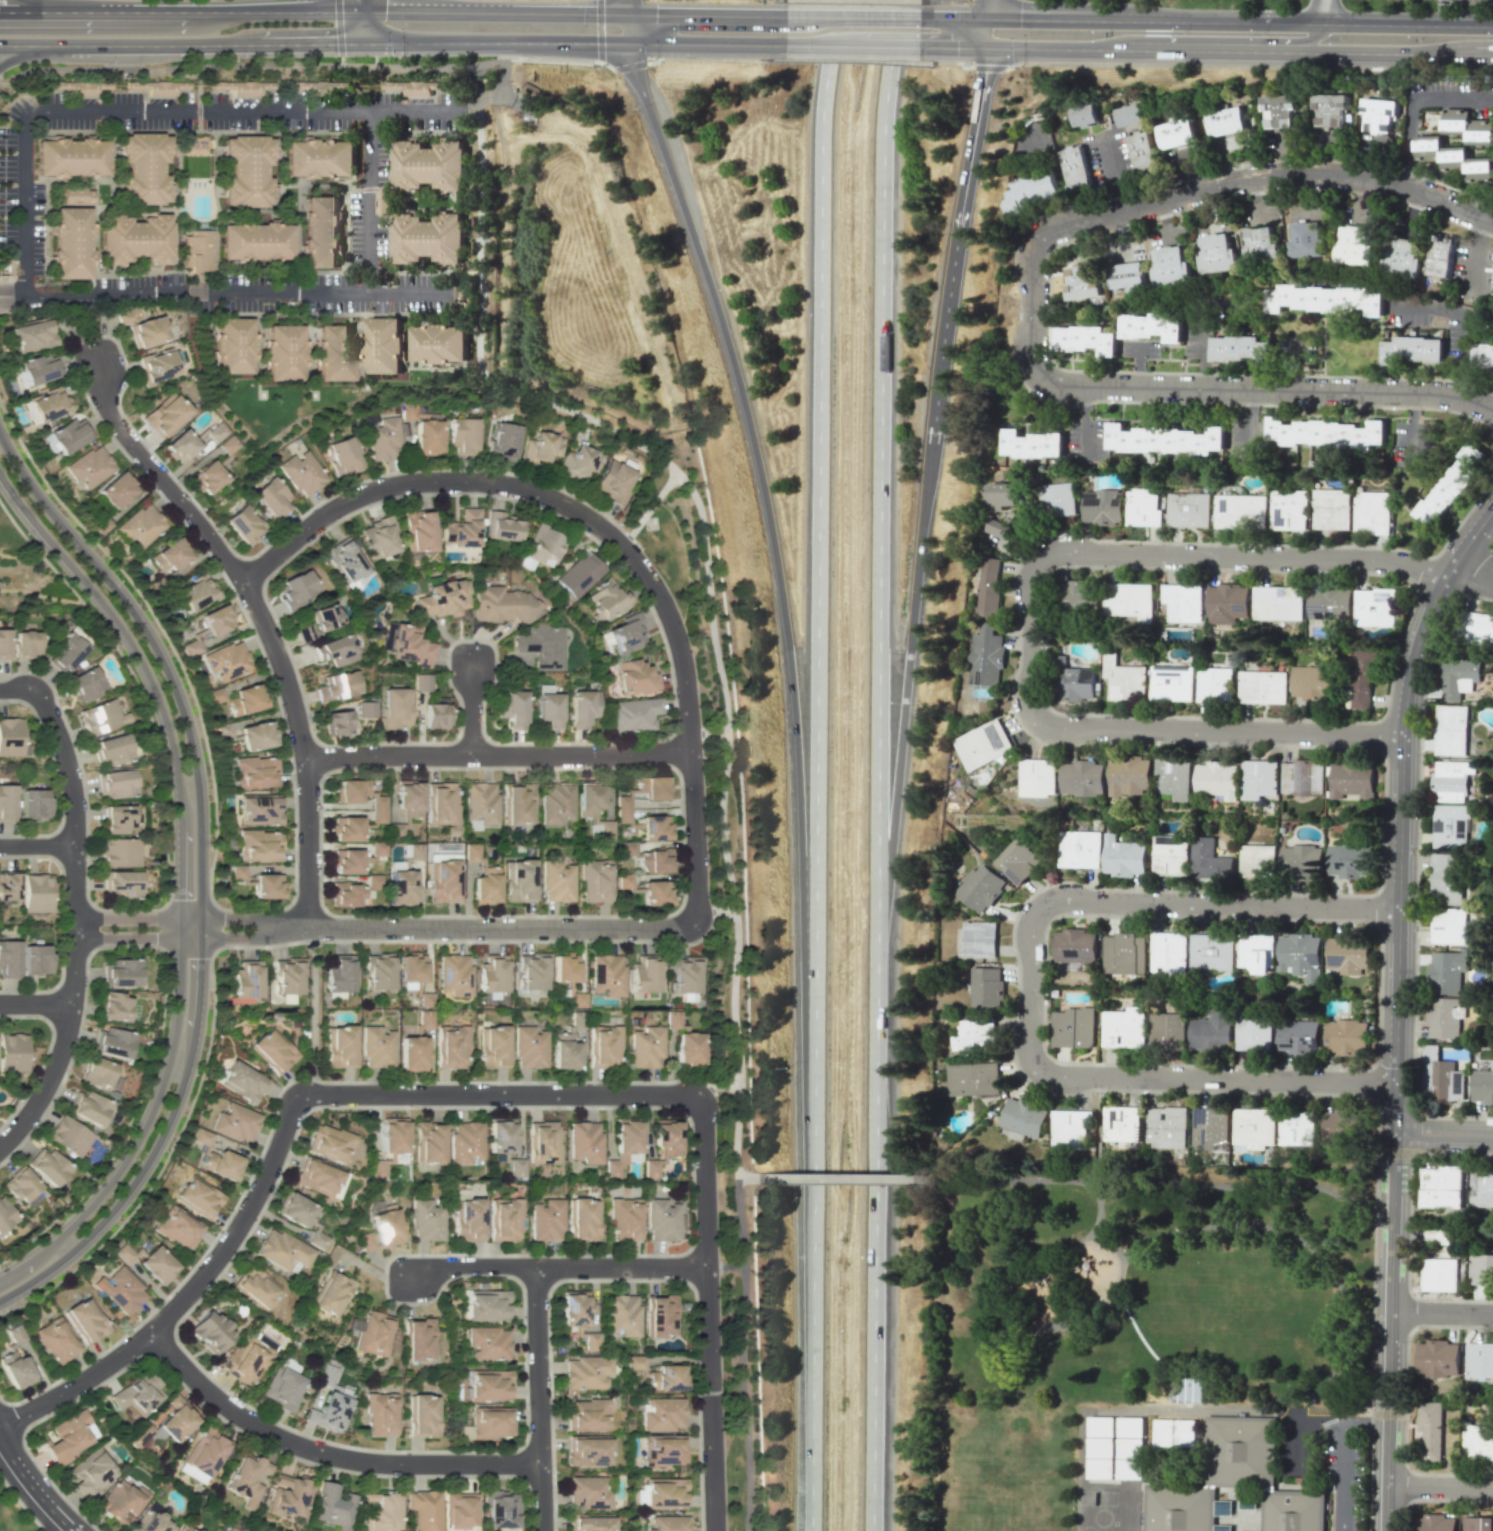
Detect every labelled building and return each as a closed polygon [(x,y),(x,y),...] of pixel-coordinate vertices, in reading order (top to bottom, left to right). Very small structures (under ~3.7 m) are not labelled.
[(1348,95),(1313,94),(1313,108),(1318,108),(1318,126),(1343,127),(1344,107),(1348,108),(1348,95)] [(1297,109),(1296,95),(1261,97),(1262,111),(1266,111),(1267,128),(1294,128),(1293,109),(1297,109)] [(1396,100),(1361,99),(1361,113),(1367,113),(1366,132),(1395,133),(1396,100)] [(1116,109),(1121,128),(1147,121),(1142,102),(1116,109)] [(1100,123),(1095,103),(1071,109),(1076,129),(1100,123)] [(1421,124),(1421,104),(1440,104),(1440,124),(1421,124)] [(1211,136),(1246,132),(1244,108),(1209,112),(1211,136)] [(1445,115),(1466,115),(1466,129),(1445,129),(1445,115)] [(1197,142),(1191,117),(1157,126),(1163,150),(1197,142)] [(1470,126),(1492,126),(1492,140),(1470,140),(1470,126)] [(1128,137),(1139,178),(1160,172),(1149,131),(1128,137)] [(120,133),(166,132),(167,200),(121,201),(120,133)] [(35,133),(108,134),(107,182),(34,181),(35,133)] [(224,133),(269,134),(268,199),(222,198),(224,133)] [(1419,149),(1419,134),(1442,134),(1442,149),(1419,149)] [(207,155),(207,136),(185,136),(185,155),(207,155)] [(402,186),(402,136),(466,136),(466,186),(402,186)] [(284,137),(356,137),(356,176),(284,176),(284,137)] [(1060,151),(1071,190),(1092,185),(1082,145),(1060,151)] [(1444,157),(1444,145),(1467,145),(1467,157),(1444,157)] [(1469,157),(1492,157),(1492,171),(1469,171),(1469,157)] [(1061,197),(1053,169),(1012,181),(1015,189),(1007,191),(1010,200),(1005,202),(1008,213),(1061,197)] [(93,188),(62,188),(62,204),(93,204),(93,188)] [(305,195),(342,195),(342,263),(305,263),(305,195)] [(54,201),(91,201),(90,278),(53,277),(54,201)] [(400,212),(465,212),(465,264),(400,264),(400,212)] [(169,213),(169,263),(103,263),(103,213),(169,213)] [(219,220),(290,220),(290,257),(219,257),(219,220)] [(1295,243),(1291,243),(1292,257),(1326,256),(1325,241),(1321,241),(1320,223),(1294,224),(1295,243)] [(183,224),(209,225),(209,274),(183,273),(183,224)] [(1373,265),(1374,227),(1342,226),(1342,240),(1337,239),(1336,264),(1373,265)] [(1281,260),(1280,243),(1274,244),(1273,227),(1245,230),(1248,263),(1281,260)] [(1203,274),(1238,270),(1236,248),(1231,248),(1229,233),(1199,237),(1203,274)] [(1428,273),(1434,235),(1454,237),(1447,275),(1428,273)] [(1422,258),(1418,258),(1420,241),(1387,237),(1382,273),(1419,277),(1422,258)] [(1155,286),(1192,282),(1189,260),(1184,261),(1182,246),(1154,249),(1156,266),(1152,266),(1155,286)] [(1126,288),(1127,295),(1134,294),(1133,287),(1146,285),(1143,261),(1110,265),(1113,290),(1126,288)] [(1069,300),(1101,297),(1097,264),(1066,267),(1069,300)] [(1384,317),(1385,289),(1268,286),(1267,313),(1283,314),(1284,310),(1368,312),(1367,317),(1384,317)] [(167,340),(160,315),(141,320),(138,306),(115,312),(119,326),(127,324),(133,348),(167,340)] [(216,313),(249,314),(249,368),(215,368),(216,313)] [(1122,314),(1121,337),(1165,338),(1165,343),(1181,343),(1182,316),(1122,314)] [(368,315),(408,315),(409,370),(369,370),(368,315)] [(10,327),(16,354),(55,345),(49,318),(10,327)] [(267,319),(302,319),(302,377),(267,377),(267,319)] [(316,321),(356,321),(356,377),(316,377),(316,321)] [(415,323),(467,324),(467,361),(414,361),(415,323)] [(1104,327),(1057,326),(1056,350),(1100,350),(1100,357),(1116,357),(1117,333),(1104,333),(1104,327)] [(1271,342),(1260,342),(1260,337),(1212,336),(1211,360),(1245,361),(1246,357),(1255,357),(1255,365),(1271,365),(1271,342)] [(1444,338),(1396,337),(1396,342),(1384,342),(1383,363),(1444,364),(1444,338)] [(1475,344),(1474,366),(1492,367),(1492,345),(1475,344)] [(177,374),(171,349),(136,357),(144,387),(152,385),(151,381),(177,374)] [(27,386),(62,374),(53,351),(19,363),(27,386)] [(28,399),(37,423),(70,410),(60,386),(28,399)] [(158,439),(191,415),(174,392),(141,415),(158,439)] [(400,419),(425,420),(425,413),(416,413),(416,404),(401,403),(400,419)] [(79,415),(48,434),(62,455),(93,436),(79,415)] [(1386,420),(1370,420),(1369,424),(1295,421),(1295,425),(1284,424),(1285,416),(1269,415),(1268,440),(1281,440),(1281,445),(1299,446),(1299,445),(1373,448),(1373,444),(1385,444),(1386,420)] [(395,417),(377,418),(378,425),(366,426),(369,461),(399,458),(395,417)] [(475,418),(448,418),(448,447),(454,447),(454,456),(474,456),(475,418)] [(227,431),(217,420),(204,433),(214,444),(227,431)] [(415,454),(440,453),(439,420),(414,421),(415,454)] [(518,426),(491,421),(485,456),(512,460),(518,426)] [(1225,426),(1209,427),(1209,434),(1199,434),(1199,428),(1125,429),(1125,422),(1108,422),(1108,453),(1212,452),(1212,450),(1225,450),(1225,426)] [(199,446),(183,428),(162,446),(178,465),(199,446)] [(1063,434),(1019,434),(1019,428),(1003,428),(1003,457),(1063,457),(1063,434)] [(525,439),(520,461),(548,467),(551,456),(557,457),(561,437),(534,431),(532,440),(525,439)] [(218,444),(227,454),(238,445),(230,435),(218,444)] [(336,477),(360,467),(348,435),(323,446),(336,477)] [(1412,514),(1424,498),(1427,500),(1435,490),(1434,490),(1452,466),(1454,468),(1461,458),(1458,456),(1470,440),(1487,454),(1474,470),(1478,473),(1463,493),(1461,492),(1453,503),(1452,502),(1431,529),(1412,514)] [(63,466),(73,483),(79,479),(84,489),(115,470),(99,444),(63,466)] [(601,452),(574,445),(572,453),(563,450),(556,474),(580,480),(583,470),(595,473),(601,452)] [(277,465),(300,498),(327,480),(306,450),(295,458),(292,454),(277,465)] [(206,496),(226,477),(210,459),(189,479),(206,496)] [(592,491),(622,504),(627,492),(624,490),(633,471),(606,459),(592,491)] [(138,487),(121,469),(96,492),(113,510),(138,487)] [(293,506),(272,476),(251,491),(273,521),(293,506)] [(988,484),(989,511),(1004,511),(1004,505),(1018,505),(1017,483),(988,484)] [(1074,483),(1038,484),(1039,516),(1075,514),(1074,483)] [(1133,488),(1133,491),(1127,491),(1126,525),(1163,526),(1163,509),(1158,509),(1159,489),(1133,488)] [(1122,490),(1083,490),(1082,524),(1122,524),(1122,490)] [(1307,491),(1271,490),(1271,530),(1307,530),(1307,491)] [(1313,529),(1350,530),(1351,490),(1314,490),(1313,529)] [(1168,492),(1168,526),(1211,527),(1211,493),(1168,492)] [(1389,534),(1390,493),(1354,493),(1354,533),(1389,534)] [(1215,494),(1215,528),(1268,528),(1268,495),(1215,494)] [(138,550),(166,524),(145,501),(116,527),(138,550)] [(223,520),(246,546),(266,528),(243,502),(223,520)] [(479,508),(461,508),(461,522),(442,522),(442,546),(478,546),(479,508)] [(405,552),(435,550),(433,510),(403,512),(405,552)] [(519,521),(507,520),(507,511),(487,511),(486,539),(518,540),(519,521)] [(359,527),(370,560),(398,551),(391,531),(395,530),(390,516),(359,527)] [(1007,526),(989,518),(984,531),(1002,539),(1007,526)] [(518,565),(529,570),(533,561),(552,569),(565,538),(535,525),(518,565)] [(191,554),(176,536),(147,558),(162,577),(191,554)] [(346,590),(371,575),(347,537),(322,552),(346,590)] [(573,600),(605,570),(585,550),(553,580),(573,600)] [(997,610),(1000,558),(980,557),(977,609),(997,610)] [(288,611),(308,601),(305,595),(316,589),(306,569),(274,585),(288,611)] [(175,590),(189,613),(219,595),(205,572),(175,590)] [(585,594),(594,605),(589,609),(603,626),(630,604),(608,576),(585,594)] [(418,617),(445,612),(446,617),(457,615),(456,610),(470,607),(464,579),(426,586),(428,595),(414,598),(418,617)] [(1065,606),(1097,607),(1097,581),(1065,580),(1065,606)] [(1152,585),(1105,583),(1104,615),(1138,616),(1138,623),(1151,623),(1152,585)] [(1202,585),(1161,585),(1161,603),(1167,603),(1166,621),(1201,622),(1202,585)] [(1249,585),(1207,585),(1206,624),(1236,624),(1236,617),(1249,618),(1249,585)] [(473,620),(527,621),(527,615),(538,615),(538,601),(528,601),(528,592),(501,591),(501,586),(474,586),(473,620)] [(1309,619),(1351,620),(1352,587),(1309,586),(1309,619)] [(1254,587),(1253,620),(1303,621),(1304,588),(1254,587)] [(1395,625),(1395,589),(1356,590),(1356,625),(1395,625)] [(308,612),(312,622),(296,628),(301,641),(342,624),(333,602),(308,612)] [(234,626),(225,603),(199,614),(209,637),(234,626)] [(646,645),(641,633),(645,632),(636,611),(620,618),(622,623),(605,630),(616,657),(646,645)] [(1492,647),(1492,615),(1466,611),(1462,643),(1492,647)] [(434,641),(419,639),(420,625),(391,622),(388,658),(414,661),(413,667),(431,668),(434,641)] [(534,669),(562,670),(563,625),(533,625),(533,627),(526,627),(526,634),(513,634),(513,652),(534,652),(534,669)] [(968,685),(998,686),(999,668),(1002,669),(1003,635),(994,635),(994,625),(981,625),(980,633),(970,633),(968,685)] [(7,658),(8,629),(0,629),(0,657),(7,658)] [(55,654),(47,662),(61,675),(87,648),(67,630),(49,649),(55,654)] [(37,631),(15,631),(14,657),(36,657),(37,631)] [(358,658),(349,633),(313,646),(318,661),(329,657),(332,667),(358,658)] [(229,642),(201,655),(209,673),(213,672),(218,682),(252,667),(240,641),(231,645),(229,642)] [(1379,651),(1354,650),(1351,708),(1370,709),(1371,679),(1378,679),(1379,651)] [(1094,701),(1094,668),(1066,668),(1066,656),(1057,655),(1056,700),(1094,701)] [(615,662),(620,696),(659,690),(657,672),(650,673),(649,665),(641,666),(639,658),(615,662)] [(1481,682),(1482,660),(1443,659),(1442,701),(1461,701),(1461,692),(1473,692),(1474,682),(1481,682)] [(1150,665),(1149,700),(1193,701),(1194,666),(1150,665)] [(104,690),(92,666),(67,679),(79,703),(104,690)] [(1108,675),(1108,699),(1144,700),(1144,666),(1113,666),(1113,675),(1108,675)] [(1293,666),(1292,700),(1333,701),(1334,667),(1293,666)] [(1233,668),(1198,667),(1197,701),(1232,702),(1233,668)] [(322,677),(324,685),(315,687),(318,702),(358,694),(353,670),(322,677)] [(1288,672),(1239,671),(1239,703),(1287,704),(1288,672)] [(430,674),(414,674),(414,691),(430,691),(430,674)] [(233,689),(235,698),(228,700),(231,715),(264,708),(259,683),(233,689)] [(411,688),(382,688),(381,729),(398,729),(398,724),(410,724),(411,688)] [(508,728),(524,729),(525,691),(500,690),(499,717),(508,717),(508,728)] [(570,728),(588,728),(588,717),(597,717),(598,691),(571,690),(570,728)] [(561,693),(536,693),(536,720),(546,720),(545,729),(560,729),(561,693)] [(610,701),(612,732),(654,730),(653,714),(661,714),(660,698),(610,701)] [(77,709),(86,737),(130,723),(127,712),(118,714),(113,699),(77,709)] [(446,728),(447,703),(424,703),(424,728),(446,728)] [(1467,756),(1468,706),(1437,705),(1435,755),(1467,756)] [(324,712),(325,734),(349,734),(349,711),(324,712)] [(998,717),(952,741),(968,772),(1014,749),(998,717)] [(21,718),(0,718),(0,756),(22,756),(21,718)] [(242,751),(275,746),(271,721),(238,726),(242,751)] [(216,725),(218,738),(230,736),(228,722),(216,725)] [(133,759),(126,733),(90,742),(97,768),(133,759)] [(234,758),(235,789),(277,787),(276,757),(234,758)] [(1107,795),(1149,796),(1150,759),(1108,758),(1107,795)] [(1054,796),(1054,760),(1019,759),(1018,796),(1054,796)] [(1189,801),(1190,759),(1157,759),(1156,793),(1173,793),(1173,801),(1189,801)] [(1324,795),(1324,764),(1317,763),(1317,760),(1293,759),(1293,763),(1283,763),(1282,794),(1324,795)] [(1262,800),(1262,795),(1277,796),(1278,761),(1243,760),(1242,800),(1262,800)] [(1059,795),(1102,796),(1103,762),(1060,761),(1059,795)] [(1468,802),(1469,773),(1476,774),(1476,762),(1436,761),(1436,772),(1433,772),(1432,801),(1468,802)] [(1195,762),(1195,795),(1224,795),(1224,801),(1237,801),(1237,762),(1195,762)] [(1331,762),(1330,799),(1343,799),(1343,794),(1361,794),(1360,800),(1373,800),(1374,763),(1331,762)] [(136,795),(132,768),(95,774),(98,795),(106,794),(107,799),(136,795)] [(668,800),(668,777),(636,776),(636,792),(645,793),(645,800),(668,800)] [(385,823),(385,794),(367,794),(367,780),(336,780),(336,803),(360,803),(360,795),(371,795),(371,823),(385,823)] [(456,824),(455,782),(427,783),(428,825),(456,824)] [(497,823),(496,782),(464,783),(465,824),(497,823)] [(396,809),(402,809),(402,817),(421,817),(420,783),(396,783),(396,809)] [(573,821),(572,783),(541,784),(542,825),(561,824),(561,821),(573,821)] [(612,835),(613,821),(595,820),(596,808),(602,808),(602,784),(578,783),(577,817),(589,817),(589,834),(612,835)] [(504,785),(505,824),(533,824),(532,784),(504,785)] [(0,785),(0,821),(15,821),(14,785),(0,785)] [(21,789),(21,818),(49,818),(49,797),(45,797),(45,789),(21,789)] [(629,822),(629,795),(616,796),(616,823),(629,822)] [(239,797),(239,825),(280,824),(280,796),(239,797)] [(1467,849),(1468,805),(1434,804),(1434,848),(1467,849)] [(104,834),(133,833),(132,805),(104,806),(104,834)] [(641,816),(642,841),(670,840),(669,815),(641,816)] [(360,841),(360,816),(332,817),(332,841),(360,841)] [(1101,832),(1100,868),(1058,867),(1059,830),(1101,832)] [(238,831),(239,862),(281,861),(280,831),(238,831)] [(1103,875),(1145,875),(1146,843),(1115,842),(1115,832),(1104,832),(1103,875)] [(994,862),(1019,887),(1037,869),(1034,866),(1043,857),(1021,835),(994,862)] [(1193,836),(1192,877),(1235,878),(1236,857),(1216,856),(1216,837),(1193,836)] [(1153,874),(1188,875),(1189,838),(1154,837),(1153,874)] [(138,838),(101,839),(102,867),(138,866),(138,838)] [(422,859),(422,843),(408,844),(408,860),(422,859)] [(465,861),(478,861),(478,844),(464,844),(465,861)] [(1240,877),(1274,878),(1274,846),(1241,845),(1240,877)] [(1320,880),(1321,846),(1281,845),(1280,879),(1320,880)] [(1328,877),(1372,878),(1372,846),(1328,845),(1328,877)] [(672,872),(671,849),(641,850),(641,873),(672,872)] [(360,873),(360,850),(332,850),(333,874),(360,873)] [(1464,905),(1464,854),(1433,854),(1432,904),(1464,905)] [(428,861),(429,902),(459,901),(458,860),(428,861)] [(505,901),(535,901),(534,860),(505,860),(505,901)] [(541,860),(540,892),(544,892),(544,901),(573,902),(573,865),(560,865),(560,860),(541,860)] [(580,902),(610,902),(610,860),(580,860),(580,902)] [(1007,883),(979,860),(953,893),(981,915),(1007,883)] [(232,878),(245,878),(244,865),(231,866),(232,878)] [(497,903),(497,867),(479,867),(479,876),(473,876),(472,903),(497,903)] [(414,870),(388,871),(389,904),(415,903),(414,870)] [(139,871),(103,872),(103,892),(111,892),(111,898),(140,898),(139,871)] [(18,900),(0,900),(0,872),(18,872),(18,900)] [(22,873),(50,873),(50,911),(22,911),(22,873)] [(281,899),(282,874),(254,873),(253,898),(281,899)] [(331,906),(359,907),(360,898),(371,898),(371,888),(381,889),(381,875),(367,874),(366,884),(332,883),(331,906)] [(619,888),(632,888),(631,874),(618,875),(619,888)] [(643,906),(673,905),(672,881),(643,881),(643,906)] [(1466,944),(1466,909),(1432,908),(1432,944),(1466,944)] [(996,922),(962,921),(961,957),(995,958),(996,922)] [(1096,962),(1097,933),(1086,933),(1086,929),(1054,929),(1054,961),(1096,962)] [(1186,974),(1187,933),(1151,932),(1150,971),(1161,972),(1161,974),(1186,974)] [(1104,936),(1103,973),(1145,974),(1146,937),(1137,937),(1137,933),(1115,933),(1115,936),(1104,936)] [(1234,935),(1191,934),(1190,969),(1234,970),(1234,935)] [(1321,935),(1289,935),(1289,937),(1279,937),(1278,974),(1306,974),(1306,985),(1321,985),(1321,935)] [(1327,936),(1328,968),(1340,968),(1340,975),(1362,975),(1362,968),(1369,968),(1369,936),(1327,936)] [(18,977),(0,977),(0,941),(18,940),(18,977)] [(21,945),(46,945),(46,954),(50,954),(50,973),(22,974),(21,945)] [(1272,974),(1272,951),(1250,950),(1250,974),(1272,974)] [(1431,951),(1431,962),(1428,962),(1429,994),(1461,994),(1461,971),(1468,971),(1468,951),(1431,951)] [(392,955),(365,954),(364,989),(391,989),(392,955)] [(401,954),(401,989),(412,989),(412,982),(425,982),(425,954),(401,954)] [(518,954),(517,989),(545,989),(546,954),(518,954)] [(578,982),(578,954),(553,954),(553,982),(578,982)] [(352,955),(326,955),(326,992),(352,992),(352,955)] [(438,955),(438,992),(449,992),(449,996),(470,996),(470,955),(438,955)] [(484,955),(505,955),(505,992),(478,992),(478,963),(484,963),(484,955)] [(591,992),(604,992),(604,996),(622,997),(624,956),(592,955),(591,992)] [(631,963),(632,992),(659,992),(658,960),(649,960),(649,955),(637,955),(637,963),(631,963)] [(698,965),(702,965),(702,956),(683,956),(683,960),(671,960),(672,993),(698,992),(698,965)] [(304,957),(286,958),(286,961),(273,961),(274,994),(300,994),(300,965),(304,965),(304,957)] [(111,959),(139,959),(139,985),(103,985),(103,964),(111,964),(111,959)] [(233,997),(259,998),(260,961),(239,960),(239,969),(234,969),(233,997)] [(1002,968),(970,968),(970,1010),(1001,1010),(1002,968)] [(102,990),(122,993),(122,997),(130,998),(128,1022),(98,1018),(102,990)] [(1460,1039),(1460,1019),(1467,1019),(1467,1007),(1460,1007),(1461,999),(1428,998),(1428,1038),(1460,1039)] [(1052,1011),(1052,1046),(1093,1048),(1095,1008),(1065,1007),(1065,1011),(1052,1011)] [(1102,1047),(1144,1047),(1145,1020),(1151,1020),(1151,1046),(1184,1046),(1185,1013),(1144,1013),(1144,1007),(1127,1007),(1127,1011),(1102,1011),(1102,1047)] [(432,1011),(419,1010),(418,1027),(431,1027),(432,1011)] [(1189,1050),(1231,1051),(1231,1010),(1209,1010),(1209,1020),(1190,1020),(1189,1050)] [(994,1051),(994,1019),(958,1020),(959,1036),(951,1036),(951,1050),(963,1050),(963,1052),(994,1051)] [(1236,1049),(1272,1050),(1272,1021),(1236,1020),(1236,1049)] [(1326,1020),(1325,1054),(1367,1056),(1368,1021),(1326,1020)] [(1279,1052),(1302,1052),(1302,1050),(1320,1050),(1320,1022),(1279,1022),(1279,1052)] [(105,1026),(133,1033),(127,1059),(91,1050),(96,1030),(104,1032),(105,1026)] [(276,1076),(297,1055),(269,1026),(248,1046),(276,1076)] [(326,1067),(355,1067),(354,1026),(325,1027),(326,1067)] [(393,1031),(381,1030),(381,1026),(362,1026),(362,1067),(393,1068),(393,1031)] [(436,1067),(465,1068),(466,1026),(437,1026),(436,1067)] [(509,1026),(479,1027),(480,1067),(509,1066),(509,1026)] [(514,1057),(518,1057),(518,1067),(546,1068),(546,1031),(535,1031),(535,1026),(514,1026),(514,1057)] [(589,1026),(590,1067),(620,1066),(619,1026),(589,1026)] [(663,1026),(643,1026),(643,1031),(631,1031),(630,1067),(662,1068),(663,1026)] [(26,1071),(0,1071),(0,1033),(25,1032),(26,1071)] [(553,1033),(553,1069),(578,1069),(578,1042),(571,1042),(571,1033),(553,1033)] [(702,1033),(677,1033),(676,1064),(702,1064),(702,1033)] [(400,1071),(425,1071),(424,1036),(400,1037),(400,1071)] [(1464,1102),(1465,1071),(1455,1071),(1455,1061),(1439,1061),(1439,1045),(1424,1045),(1423,1095),(1436,1095),(1436,1102),(1464,1102)] [(115,1064),(107,1087),(99,1084),(98,1087),(78,1080),(87,1055),(115,1064)] [(217,1085),(253,1104),(266,1079),(230,1061),(217,1085)] [(945,1096),(999,1095),(998,1063),(945,1064),(945,1096)] [(1472,1072),(1473,1101),(1483,1101),(1483,1104),(1492,1104),(1492,1071),(1472,1072)] [(75,1092),(81,1095),(85,1089),(110,1102),(97,1126),(66,1109),(75,1092)] [(998,1125),(1036,1140),(1048,1109),(1019,1098),(1017,1101),(1009,1097),(998,1125)] [(217,1111),(210,1129),(249,1144),(261,1115),(227,1101),(222,1113),(217,1111)] [(1139,1108),(1103,1107),(1102,1141),(1138,1142),(1139,1108)] [(1148,1108),(1147,1148),(1186,1149),(1187,1109),(1148,1108)] [(1228,1144),(1229,1108),(1193,1108),(1192,1149),(1215,1149),(1216,1144),(1228,1144)] [(1275,1145),(1275,1109),(1234,1108),(1233,1150),(1266,1150),(1266,1145),(1275,1145)] [(1088,1111),(1050,1110),(1050,1147),(1088,1148),(1088,1111)] [(1324,1110),(1323,1138),(1353,1138),(1354,1111),(1324,1110)] [(1314,1146),(1315,1112),(1280,1111),(1279,1145),(1314,1146)] [(92,1135),(76,1158),(45,1137),(61,1113),(92,1135)] [(641,1120),(616,1120),(616,1159),(605,1159),(606,1178),(621,1177),(621,1161),(641,1161),(641,1120)] [(679,1121),(654,1121),(655,1147),(661,1147),(661,1160),(644,1160),(645,1178),(659,1177),(658,1163),(665,1163),(665,1157),(679,1157),(679,1121)] [(315,1122),(305,1150),(343,1165),(354,1136),(315,1122)] [(380,1122),(381,1153),(406,1153),(406,1122),(380,1122)] [(469,1164),(469,1159),(482,1159),(483,1122),(451,1122),(450,1164),(469,1164)] [(488,1122),(489,1154),(495,1154),(495,1162),(508,1161),(508,1152),(514,1152),(514,1122),(488,1122)] [(529,1122),(528,1163),(558,1164),(558,1122),(529,1122)] [(569,1122),(598,1122),(598,1132),(601,1133),(602,1163),(582,1163),(582,1159),(570,1158),(569,1122)] [(415,1162),(430,1161),(430,1164),(444,1164),(443,1123),(414,1123),(415,1162)] [(208,1146),(212,1133),(195,1128),(192,1141),(208,1146)] [(24,1162),(39,1146),(46,1153),(49,1149),(70,1168),(52,1187),(24,1162)] [(243,1159),(219,1149),(215,1156),(207,1152),(201,1168),(233,1182),(243,1159)] [(511,1176),(524,1177),(525,1159),(511,1158),(511,1176)] [(340,1170),(301,1159),(293,1185),(332,1196),(340,1170)] [(384,1160),(371,1160),(372,1177),(385,1177),(384,1160)] [(0,1184),(21,1165),(40,1186),(22,1202),(16,1196),(13,1199),(0,1184)] [(1421,1167),(1420,1207),(1462,1208),(1463,1167),(1421,1167)] [(1471,1170),(1470,1209),(1492,1209),(1492,1171),(1471,1170)] [(189,1173),(223,1196),(206,1221),(173,1198),(189,1173)] [(316,1206),(285,1190),(273,1212),(304,1228),(316,1206)] [(15,1219),(0,1230),(0,1197),(15,1219)] [(411,1198),(429,1199),(429,1207),(434,1207),(434,1203),(442,1203),(442,1239),(413,1239),(413,1230),(410,1230),(411,1198)] [(453,1200),(466,1200),(466,1198),(483,1198),(483,1240),(453,1240),(453,1200)] [(543,1199),(562,1198),(563,1230),(559,1230),(559,1239),(531,1239),(530,1203),(538,1203),(538,1207),(543,1207),(543,1199)] [(568,1198),(597,1198),(597,1239),(567,1239),(568,1198)] [(489,1199),(520,1199),(520,1218),(517,1218),(517,1240),(490,1240),(489,1199)] [(609,1199),(639,1199),(640,1239),(611,1239),(611,1218),(609,1218),(609,1199)] [(665,1199),(665,1207),(670,1207),(670,1202),(679,1202),(679,1240),(650,1240),(650,1229),(647,1229),(647,1199),(665,1199)] [(168,1202),(204,1226),(188,1251),(169,1238),(167,1240),(150,1229),(168,1202)] [(393,1209),(402,1241),(378,1247),(369,1215),(393,1209)] [(267,1228),(254,1256),(293,1273),(298,1265),(305,1268),(314,1249),(267,1228)] [(356,1234),(370,1231),(374,1248),(361,1251),(356,1234)] [(110,1248),(124,1265),(134,1256),(121,1239),(110,1248)] [(177,1267),(154,1244),(136,1262),(160,1285),(177,1267)] [(1470,1254),(1469,1284),(1492,1284),(1492,1255),(1470,1254)] [(1457,1292),(1458,1259),(1422,1258),(1421,1291),(1457,1292)] [(232,1288),(261,1311),(279,1288),(248,1263),(242,1270),(244,1272),(232,1288)] [(99,1275),(91,1284),(125,1317),(148,1294),(118,1266),(104,1280),(99,1275)] [(327,1268),(353,1283),(334,1318),(308,1303),(327,1268)] [(466,1290),(507,1290),(507,1320),(466,1319),(466,1290)] [(599,1348),(599,1332),(580,1332),(580,1326),(586,1324),(586,1293),(563,1293),(564,1326),(576,1325),(576,1334),(587,1334),(587,1348),(599,1348)] [(675,1294),(677,1334),(649,1336),(647,1296),(675,1294)] [(62,1311),(84,1345),(109,1330),(87,1295),(62,1311)] [(639,1336),(639,1308),(634,1308),(635,1296),(609,1296),(608,1333),(617,1333),(618,1329),(623,1329),(623,1336),(639,1336)] [(392,1317),(382,1356),(353,1348),(364,1309),(392,1317)] [(205,1310),(187,1329),(214,1355),(233,1335),(225,1328),(228,1325),(221,1318),(219,1319),(213,1313),(211,1315),(205,1310)] [(80,1350),(57,1315),(32,1331),(55,1366),(80,1350)] [(405,1359),(433,1359),(432,1319),(405,1319),(405,1359)] [(24,1339),(18,1324),(6,1329),(12,1344),(24,1339)] [(467,1327),(498,1327),(498,1330),(508,1329),(508,1359),(471,1360),(470,1350),(474,1350),(474,1345),(468,1345),(467,1327)] [(1417,1341),(1416,1376),(1458,1377),(1459,1342),(1417,1341)] [(1492,1379),(1492,1343),(1467,1343),(1466,1378),(1492,1379)] [(23,1355),(17,1359),(12,1350),(0,1357),(0,1366),(13,1390),(35,1378),(23,1355)] [(575,1355),(613,1355),(613,1376),(607,1376),(607,1384),(604,1388),(566,1388),(566,1359),(575,1359),(575,1355)] [(651,1387),(683,1387),(683,1366),(660,1365),(658,1371),(646,1371),(646,1356),(628,1356),(628,1367),(643,1368),(643,1373),(651,1373),(651,1387)] [(305,1377),(275,1364),(260,1398),(290,1411),(305,1377)] [(330,1386),(337,1368),(324,1364),(317,1381),(330,1386)] [(510,1369),(510,1399),(468,1400),(468,1383),(470,1383),(470,1370),(510,1369)] [(110,1397),(118,1406),(127,1398),(141,1413),(161,1396),(155,1389),(160,1384),(148,1371),(144,1374),(140,1370),(110,1397)] [(1171,1401),(1202,1402),(1203,1372),(1179,1371),(1172,1371),(1171,1401)] [(337,1433),(350,1399),(326,1390),(318,1412),(308,1408),(303,1420),(337,1433)] [(173,1442),(199,1419),(174,1392),(125,1437),(142,1456),(166,1434),(173,1442)] [(365,1435),(395,1436),(396,1394),(366,1393),(365,1435)] [(437,1437),(438,1395),(410,1395),(409,1436),(437,1437)] [(642,1429),(641,1403),(646,1403),(646,1398),(684,1398),(684,1424),(673,1424),(673,1429),(642,1429)] [(607,1399),(590,1399),(589,1402),(572,1401),(569,1404),(569,1428),(606,1428),(607,1399)] [(1444,1402),(1419,1401),(1418,1431),(1424,1431),(1423,1459),(1442,1460),(1444,1402)] [(512,1408),(470,1408),(470,1437),(512,1437),(512,1408)] [(56,1465),(71,1457),(68,1454),(92,1439),(85,1427),(89,1421),(82,1409),(50,1427),(57,1439),(50,1443),(47,1438),(42,1441),(56,1465)] [(1089,1416),(1088,1436),(1115,1437),(1115,1417),(1089,1416)] [(1325,1491),(1274,1490),(1274,1418),(1205,1416),(1204,1485),(1145,1484),(1144,1530),(1214,1530),(1215,1486),(1262,1487),(1261,1530),(1324,1530),(1325,1491)] [(1118,1417),(1118,1436),(1144,1437),(1145,1417),(1118,1417)] [(1155,1419),(1154,1445),(1174,1445),(1175,1419),(1155,1419)] [(1176,1419),(1175,1445),(1195,1446),(1196,1419),(1176,1419)] [(1464,1424),(1464,1459),(1492,1460),(1492,1425),(1464,1424)] [(179,1469),(206,1485),(232,1441),(205,1425),(179,1469)] [(608,1436),(608,1466),(568,1466),(568,1435),(608,1436)] [(643,1436),(644,1465),(680,1464),(686,1461),(685,1435),(643,1436)] [(1089,1437),(1089,1456),(1115,1457),(1115,1438),(1089,1437)] [(1118,1437),(1117,1457),(1144,1458),(1144,1438),(1118,1437)] [(97,1440),(61,1470),(82,1495),(93,1492),(97,1494),(124,1471),(97,1440)] [(273,1465),(242,1451),(226,1487),(248,1497),(243,1507),(252,1511),(273,1465)] [(1089,1458),(1088,1478),(1115,1478),(1115,1459),(1089,1458)] [(1117,1458),(1117,1478),(1144,1479),(1144,1459),(1117,1458)] [(314,1483),(278,1472),(266,1512),(280,1517),(284,1512),(304,1519),(314,1483)] [(570,1477),(571,1503),(579,1505),(579,1509),(612,1509),(611,1476),(570,1477)] [(686,1477),(686,1508),(646,1509),(646,1477),(686,1477)] [(358,1495),(351,1530),(342,1530),(338,1530),(339,1525),(312,1520),(320,1479),(339,1483),(337,1497),(344,1498),(347,1493),(358,1495)] [(137,1484),(134,1488),(117,1480),(113,1485),(111,1484),(95,1505),(102,1510),(122,1525),(127,1523),(149,1494),(137,1484)] [(517,1526),(516,1493),(506,1494),(506,1490),(484,1490),(486,1527),(517,1526)] [(400,1495),(394,1495),(394,1491),(384,1492),(385,1494),(366,1494),(365,1530),(379,1530),(380,1528),(400,1528),(400,1495)] [(438,1491),(412,1491),(408,1493),(408,1507),(416,1507),(416,1530),(438,1530),(438,1491)] [(478,1526),(477,1493),(446,1494),(447,1527),(478,1526)] [(164,1518),(163,1514),(161,1511),(158,1512),(155,1514),(145,1506),(127,1530),(174,1530),(177,1527),(164,1518)] [(612,1515),(571,1514),(570,1530),(611,1530),(612,1515)] [(1417,1530),(1456,1530),(1457,1516),(1418,1515),(1417,1530)] [(687,1516),(688,1530),(647,1530),(657,1530),(657,1523),(652,1523),(652,1516),(687,1516)] [(1463,1517),(1463,1530),(1492,1530),(1492,1517),(1463,1517)]
